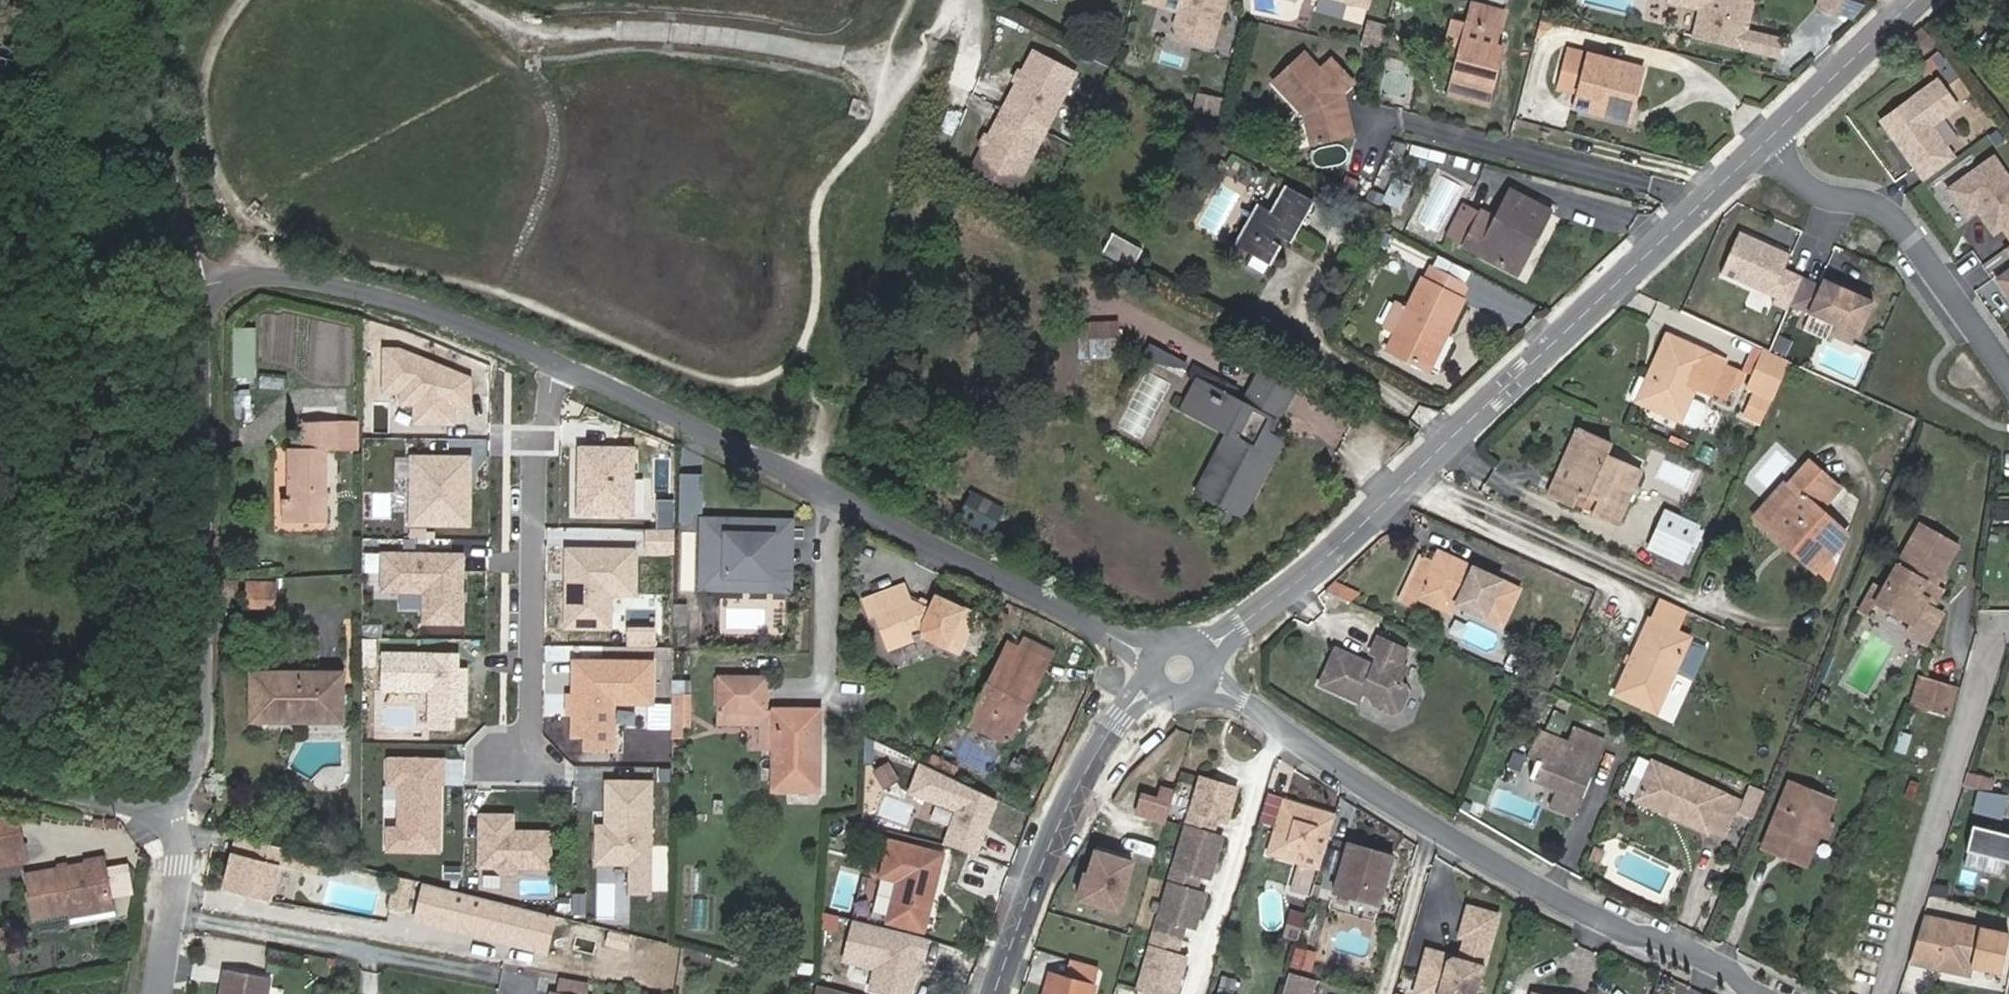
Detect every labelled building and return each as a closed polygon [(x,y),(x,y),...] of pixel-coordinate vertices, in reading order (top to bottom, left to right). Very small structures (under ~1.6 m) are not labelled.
[(1151,8),(1185,18),(1181,32),(1187,44),(1217,52),(1232,0),(1153,0),(1151,8)] [(1372,12),(1375,0),(1329,0),(1372,12)] [(1756,0),(1670,0),(1670,2),(1702,10),(1695,38),(1778,59),(1782,42),(1747,33),(1756,0)] [(1839,0),(1818,0),(1814,14),(1834,19),(1839,0)] [(1855,20),(1861,3),(1852,0),(1841,0),(1837,14),(1855,20)] [(1473,25),(1458,21),(1449,52),(1466,57),(1460,77),(1497,88),(1503,65),(1496,63),(1500,47),(1505,32),(1503,31),(1507,16),(1480,8),(1476,24),(1473,25)] [(1507,50),(1500,47),(1496,63),(1503,65),(1507,50)] [(1609,102),(1640,110),(1650,70),(1576,50),(1566,87),(1586,93),(1582,110),(1605,117),(1609,102)] [(1340,108),(1345,103),(1344,97),(1340,94),(1351,84),(1331,63),(1319,74),(1303,57),(1276,87),(1304,115),(1315,151),(1356,138),(1351,120),(1342,116),(1340,108)] [(1013,117),(984,174),(1024,195),(1054,138),(1084,81),(1043,60),(1013,117)] [(1921,182),(1956,157),(1933,126),(1959,106),(1935,74),(1874,119),(1921,182)] [(1196,90),(1190,109),(1216,118),(1222,98),(1196,90)] [(1636,125),(1640,110),(1609,102),(1605,117),(1636,125)] [(1351,120),(1345,103),(1340,108),(1342,116),(1351,120)] [(1948,192),(1967,219),(1977,212),(1995,236),(2003,230),(2008,238),(2008,180),(1993,159),(1948,192)] [(1267,209),(1253,202),(1225,255),(1267,277),(1309,198),(1281,183),(1267,209)] [(1525,245),(1532,248),(1549,215),(1509,195),(1496,222),(1480,215),(1464,246),(1511,271),(1525,245)] [(1109,233),(1100,254),(1132,267),(1141,246),(1109,233)] [(1518,275),(1532,248),(1525,245),(1511,271),(1518,275)] [(1435,268),(1393,352),(1429,370),(1471,287),(1435,268)] [(1998,282),(2008,297),(2008,274),(1998,282)] [(1821,288),(1802,280),(1790,308),(1858,338),(1873,304),(1824,282),(1821,288)] [(1119,321),(1089,318),(1086,350),(1116,353),(1119,321)] [(255,327),(231,326),(230,377),(255,377),(255,327)] [(1777,337),(1770,353),(1789,361),(1796,345),(1777,337)] [(1667,338),(1652,370),(1658,373),(1644,409),(1692,431),(1698,429),(1704,414),(1702,408),(1689,402),(1694,392),(1709,398),(1710,395),(1726,402),(1738,375),(1667,338)] [(400,346),(384,346),(384,394),(404,394),(404,407),(413,407),(413,433),(461,432),(461,409),(475,409),(475,378),(400,346)] [(1147,346),(1143,359),(1182,371),(1186,358),(1147,346)] [(1768,357),(1763,355),(1751,383),(1775,394),(1785,371),(1787,366),(1768,357)] [(1658,373),(1652,370),(1636,405),(1644,409),(1658,373)] [(1228,480),(1211,472),(1202,490),(1244,512),(1281,438),(1272,433),(1294,391),(1264,374),(1247,406),(1201,383),(1187,411),(1231,434),(1247,442),(1228,480)] [(1773,400),(1775,394),(1751,383),(1748,390),(1773,400)] [(329,521),(329,449),(341,449),(340,421),(305,422),(306,449),(289,449),(289,498),(283,498),(284,521),(329,521)] [(1231,434),(1211,472),(1228,480),(1247,442),(1231,434)] [(1576,434),(1555,479),(1574,487),(1594,443),(1576,434)] [(1617,527),(1639,476),(1605,460),(1610,449),(1594,443),(1574,487),(1555,479),(1548,496),(1574,508),(1576,504),(1582,492),(1598,500),(1593,512),(1592,516),(1617,527)] [(634,448),(580,447),(579,513),(633,514),(634,448)] [(1605,460),(1639,476),(1644,465),(1610,449),(1605,460)] [(472,455),(406,453),(405,526),(470,528),(472,455)] [(1788,488),(1787,489),(1794,497),(1768,526),(1795,548),(1791,553),(1813,572),(1844,537),(1816,512),(1835,489),(1807,465),(1788,488)] [(1576,504),(1593,512),(1598,500),(1582,492),(1576,504)] [(1664,516),(1648,552),(1681,567),(1697,531),(1664,516)] [(704,521),(703,535),(750,536),(750,522),(704,521)] [(750,536),(703,535),(702,590),(733,591),(733,578),(766,579),(774,572),(775,523),(750,522),(750,536)] [(792,523),(775,523),(774,572),(766,579),(733,578),(733,591),(791,592),(792,523)] [(1795,548),(1768,526),(1764,531),(1791,553),(1795,548)] [(1944,561),(1949,547),(1915,528),(1915,529),(1905,553),(1889,595),(1883,611),(1911,626),(1924,602),(1916,598),(1923,586),(1931,590),(1933,586),(1935,583),(1944,561)] [(1870,587),(1867,592),(1863,602),(1859,613),(1872,620),(1879,608),(1883,611),(1889,595),(1905,553),(1915,529),(1879,592),(1870,587)] [(635,548),(562,547),(561,629),(611,630),(612,596),(634,597),(635,548)] [(1954,550),(1949,547),(1944,561),(1935,583),(1954,550)] [(463,554),(383,553),(383,592),(426,592),(425,622),(462,622),(463,554)] [(1457,608),(1503,628),(1519,592),(1440,557),(1421,599),(1454,615),(1457,608)] [(1331,583),(1323,590),(1348,602),(1355,594),(1331,583)] [(1911,626),(1917,630),(1926,607),(1934,587),(1933,586),(1931,590),(1928,596),(1924,602),(1911,626)] [(1928,596),(1931,590),(1923,586),(1916,598),(1924,602),(1928,596)] [(1926,607),(1917,630),(1920,631),(1942,592),(1934,587),(1926,607)] [(906,590),(862,606),(869,624),(875,622),(886,654),(926,639),(958,652),(973,617),(932,600),(925,614),(913,608),(906,590)] [(1863,602),(1867,592),(1856,611),(1859,613),(1863,602)] [(1682,609),(1662,600),(1651,623),(1683,638),(1693,615),(1682,609)] [(1617,695),(1658,714),(1691,641),(1683,638),(1651,623),(1617,695)] [(1317,683),(1355,700),(1361,688),(1368,692),(1369,702),(1389,711),(1397,708),(1404,692),(1402,686),(1396,683),(1403,667),(1398,665),(1404,650),(1373,637),(1367,651),(1374,654),(1370,664),(1362,667),(1359,658),(1333,647),(1317,683)] [(1024,696),(1030,699),(1039,684),(1049,661),(1052,655),(1024,640),(1020,649),(1009,644),(1003,656),(977,705),(969,721),(1004,739),(1011,737),(1017,725),(1011,722),(1024,696)] [(469,658),(391,656),(390,694),(432,695),(431,736),(467,737),(469,658)] [(665,660),(576,658),(574,744),(625,745),(625,708),(664,708),(665,660)] [(344,675),(255,674),(254,722),(295,722),(295,717),(339,717),(339,696),(344,696),(344,675)] [(1938,701),(1945,682),(1925,675),(1915,705),(1934,712),(1938,701)] [(722,712),(756,713),(756,678),(722,678),(722,712)] [(756,678),(756,713),(767,713),(768,678),(756,678)] [(1965,690),(1945,682),(1938,701),(1934,712),(1954,720),(1965,690)] [(1017,725),(1030,699),(1024,696),(1011,722),(1017,725)] [(674,698),(673,737),(690,737),(691,714),(691,698),(674,698)] [(774,713),(774,751),(774,792),(821,793),(822,711),(775,710),(774,713)] [(722,723),(756,724),(756,713),(722,712),(722,723)] [(756,713),(756,724),(764,724),(764,750),(774,751),(774,713),(767,713),(756,713)] [(1531,781),(1556,791),(1550,808),(1576,818),(1605,743),(1573,730),(1567,746),(1536,734),(1525,761),(1537,766),(1531,781)] [(1898,731),(1895,751),(1907,753),(1910,733),(1898,731)] [(446,760),(388,759),(388,791),(402,791),(402,826),(392,826),(392,857),(446,857),(446,760)] [(1000,802),(917,764),(908,795),(954,813),(943,845),(979,858),(1000,802)] [(1736,804),(1652,766),(1636,805),(1703,833),(1705,829),(1722,837),(1736,804)] [(1966,772),(1962,785),(1990,792),(1994,779),(1966,772)] [(1202,773),(1141,984),(1174,993),(1178,993),(1189,953),(1179,950),(1188,921),(1198,924),(1208,889),(1197,886),(1202,871),(1212,874),(1225,832),(1214,829),(1218,815),(1229,818),(1239,784),(1202,773)] [(651,779),(602,778),(602,823),(592,823),(591,865),(626,866),(625,894),(649,895),(651,779)] [(1778,847),(1790,852),(1791,848),(1812,793),(1792,784),(1787,798),(1764,855),(1773,859),(1778,847)] [(1975,790),(1972,810),(1997,814),(2000,794),(1975,790)] [(1819,822),(1825,824),(1834,803),(1812,793),(1791,848),(1790,852),(1802,857),(1819,822)] [(1271,855),(1321,871),(1336,819),(1286,804),(1271,855)] [(521,815),(484,814),(483,876),(560,877),(561,833),(521,832),(521,815)] [(1824,843),(1830,827),(1825,824),(1819,822),(1802,857),(1790,852),(1785,864),(1806,873),(1820,842),(1824,843)] [(2008,862),(2008,834),(1962,824),(1956,850),(2008,862)] [(1833,828),(1830,827),(1824,843),(1827,845),(1833,828)] [(21,830),(0,835),(0,851),(25,847),(23,838),(21,830)] [(304,853),(238,836),(225,891),(271,902),(280,867),(299,871),(304,853)] [(1397,850),(1351,836),(1337,884),(1383,898),(1397,850)] [(926,931),(944,854),(892,841),(883,878),(899,882),(890,922),(926,931)] [(1773,859),(1785,864),(1790,852),(1778,847),(1773,859)] [(104,864),(30,877),(32,883),(37,919),(73,912),(76,924),(114,916),(112,904),(104,864)] [(557,917),(420,882),(410,920),(548,955),(557,917)] [(1469,992),(1474,978),(1482,981),(1501,913),(1469,904),(1461,935),(1469,938),(1472,945),(1471,953),(1463,959),(1428,950),(1416,992),(1427,993),(1475,993),(1469,992)] [(852,917),(839,960),(874,970),(867,992),(873,993),(916,993),(932,940),(852,917)] [(1944,925),(1934,972),(1969,979),(1971,967),(2003,973),(2008,942),(2008,938),(1944,925)] [(1077,960),(1072,976),(1096,983),(1100,967),(1077,960)] [(1293,965),(1285,992),(1290,993),(1309,993),(1314,992),(1319,972),(1293,965)] [(1096,983),(1072,976),(1055,970),(1048,993),(1092,993),(1096,983)] [(234,973),(231,993),(274,993),(276,980),(234,973)] [(1217,993),(1232,993),(1233,980),(1219,978),(1217,993)] [(1474,978),(1469,992),(1475,993),(1478,993),(1482,981),(1474,978)] [(557,993),(587,993),(589,984),(560,979),(557,993)]
